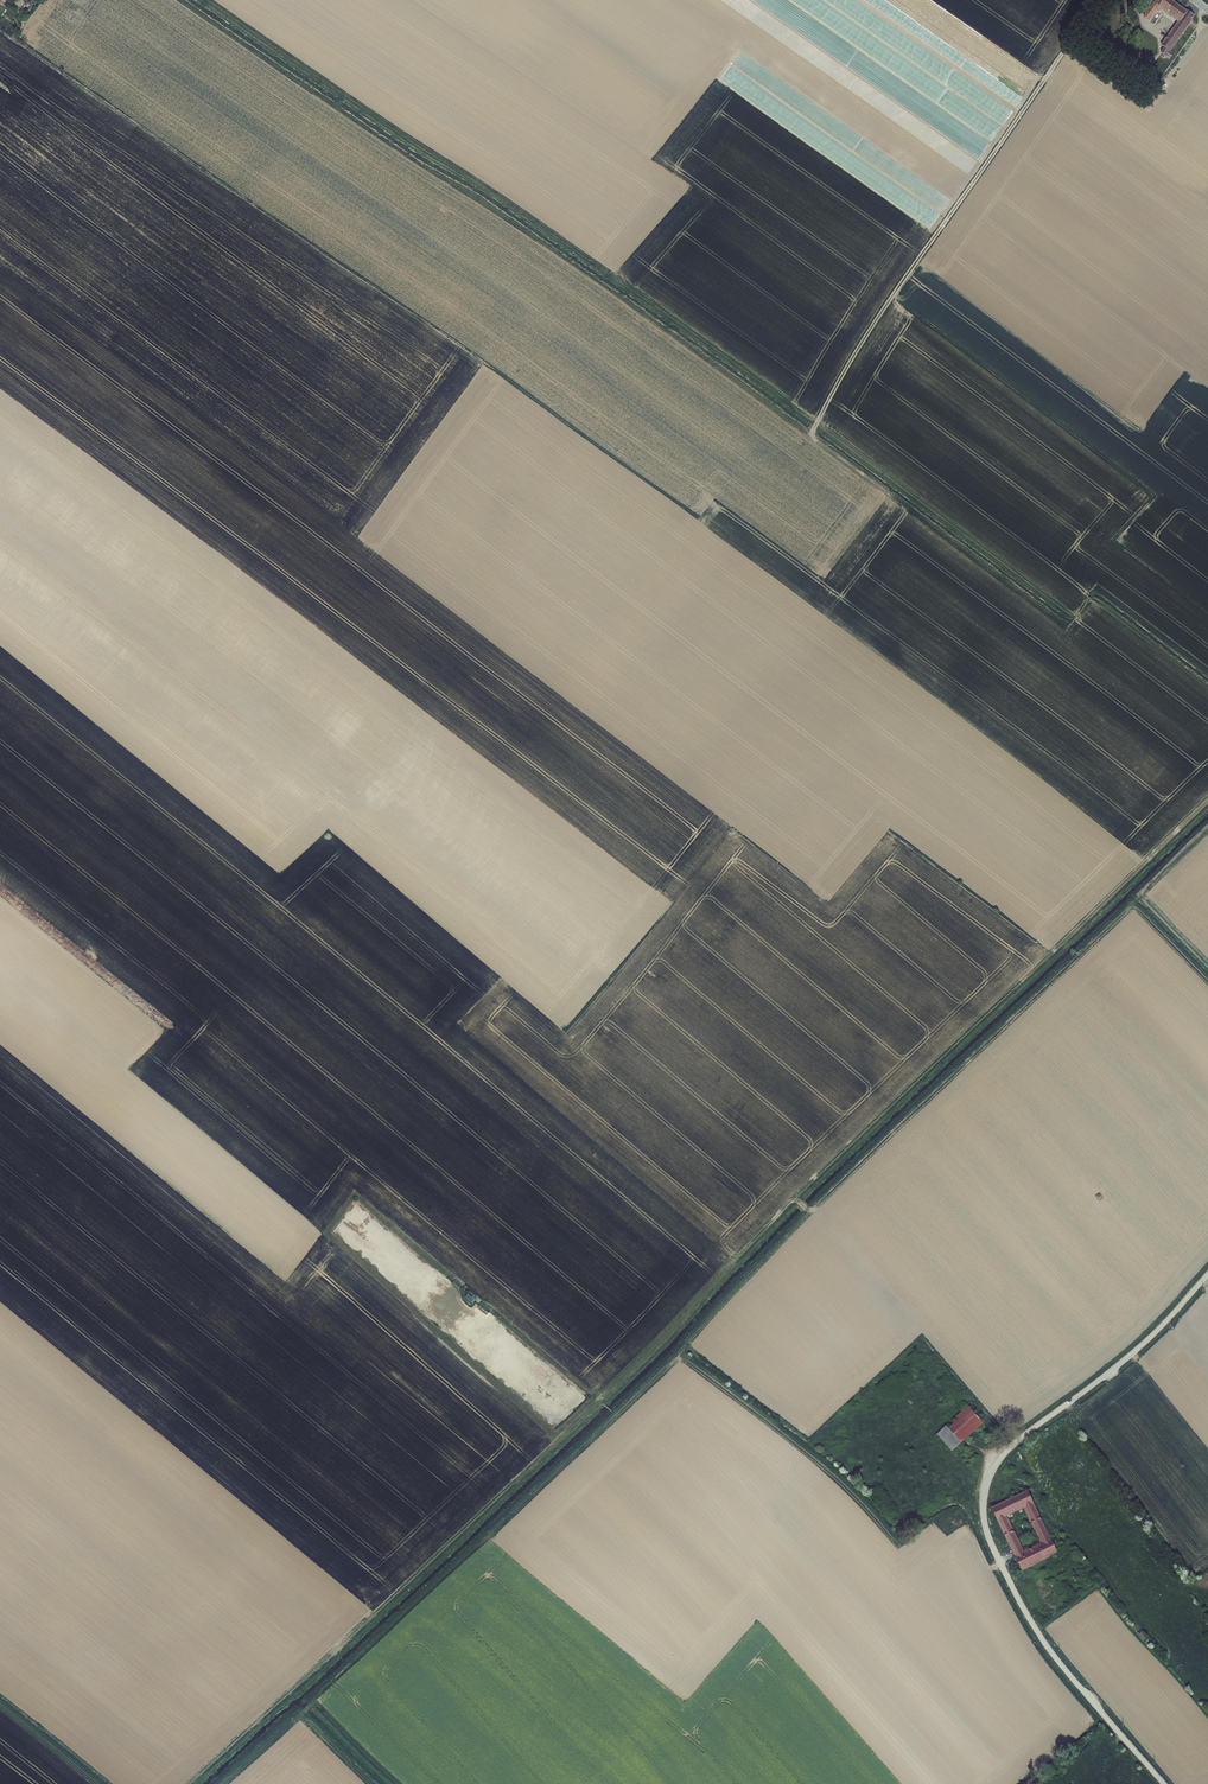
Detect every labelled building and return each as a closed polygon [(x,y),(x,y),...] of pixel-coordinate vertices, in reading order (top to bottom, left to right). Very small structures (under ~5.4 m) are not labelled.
[(1165,56),(1194,16),(1172,0),(1161,0),(1157,6),(1177,22),(1160,45),(1165,48),(1161,53),(1165,56)] [(1148,19),(1157,6),(1151,2),(1142,15),(1148,19)] [(956,1450),(983,1426),(968,1409),(941,1432),(956,1450)] [(948,1457),(956,1450),(941,1432),(933,1439),(948,1457)] [(1026,1570),(1062,1553),(1055,1540),(1046,1544),(1028,1553),(1010,1519),(1028,1510),(1041,1535),(1050,1531),(1030,1494),(996,1510),(1026,1570)] [(1046,1544),(1055,1540),(1050,1531),(1041,1535),(1046,1544)]
